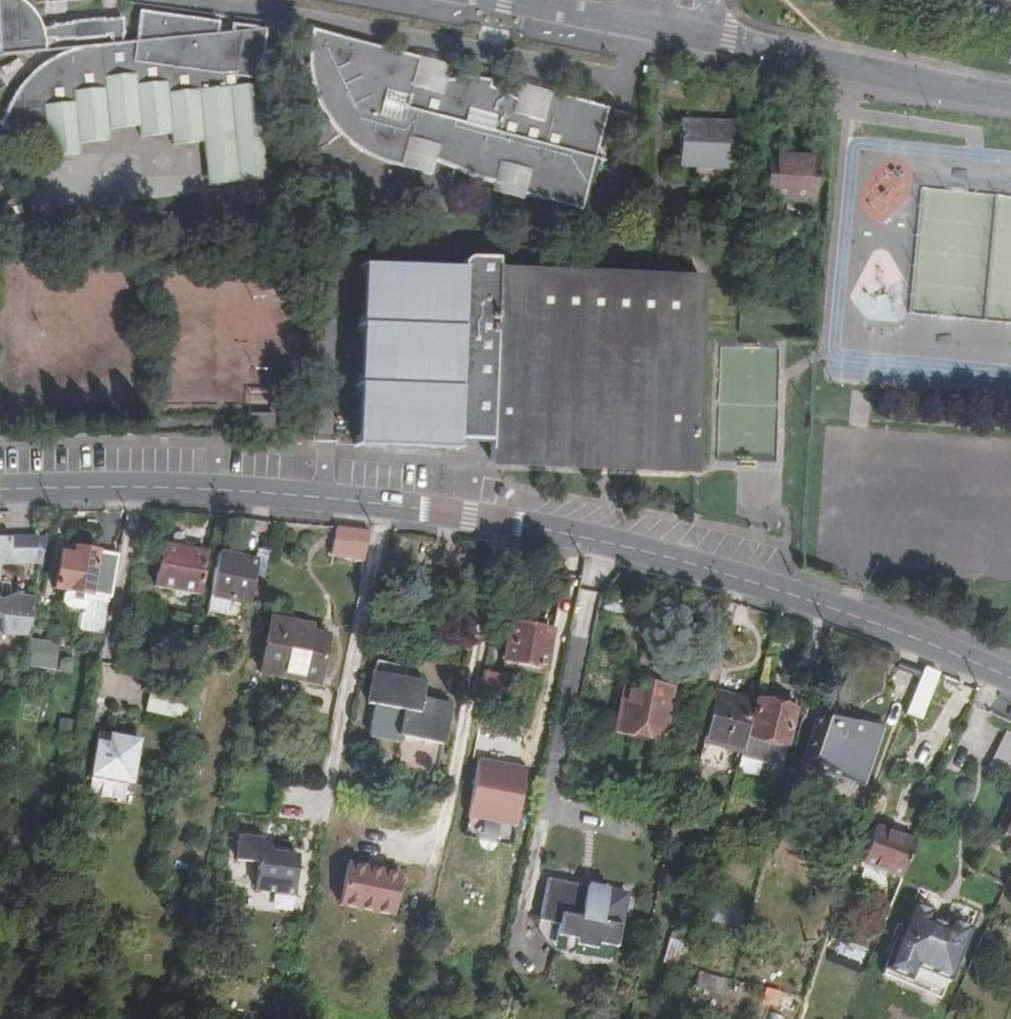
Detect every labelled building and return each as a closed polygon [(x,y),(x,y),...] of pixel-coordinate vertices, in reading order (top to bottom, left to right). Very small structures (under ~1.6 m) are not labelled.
[(39,30),(28,16),(16,5),(8,0),(0,0),(0,37),(1,56),(48,51),(45,40),(54,39),(54,41),(71,39),(69,25),(55,26),(55,28),(39,30)] [(91,46),(61,64),(39,82),(23,99),(14,114),(4,140),(47,138),(51,160),(81,157),(80,147),(111,145),(111,136),(142,133),(142,143),(173,140),(175,149),(205,147),(206,155),(266,149),(261,87),(257,87),(257,81),(261,81),(264,29),(237,25),(236,31),(222,31),(222,23),(141,13),(136,42),(121,43),(120,34),(123,34),(122,20),(105,21),(107,35),(108,45),(91,46)] [(71,39),(107,35),(105,21),(69,25),(71,39)] [(376,160),(400,170),(405,155),(418,158),(431,162),(466,177),(494,187),(512,188),(516,176),(526,178),(522,197),(581,214),(608,111),(549,95),(541,122),(529,119),(530,113),(518,103),(500,94),(490,91),(490,83),(444,82),(429,81),(426,92),(414,88),(422,60),(315,31),(310,50),(310,74),(315,95),(324,116),(339,135),(358,149),(376,160)] [(429,81),(444,82),(447,67),(422,60),(414,88),(426,92),(429,81)] [(541,122),(549,95),(523,87),(518,103),(530,113),(529,119),(541,122)] [(680,120),(678,169),(734,170),(735,121),(680,120)] [(266,149),(206,155),(211,187),(269,181),(266,149)] [(427,177),(431,162),(418,158),(405,155),(400,170),(427,177)] [(767,155),(765,202),(814,204),(816,157),(767,155)] [(888,211),(905,197),(886,174),(869,188),(888,211)] [(520,203),(522,197),(526,178),(516,176),(512,188),(494,187),(492,195),(520,203)] [(461,271),(361,266),(353,445),(353,448),(454,453),(454,444),(454,438),(488,439),(488,445),(488,454),(491,454),(694,463),(700,281),(497,273),(497,260),(470,259),(461,266),(461,271)] [(247,391),(247,416),(274,416),(274,392),(247,391)] [(273,439),(273,420),(248,419),(247,438),(273,439)] [(304,431),(304,422),(287,423),(287,432),(304,431)] [(694,463),(491,454),(491,468),(503,468),(693,476),(694,463)] [(208,529),(169,521),(161,565),(150,563),(144,588),(194,598),(208,529)] [(361,563),(368,531),(335,527),(329,557),(361,563)] [(4,566),(42,567),(46,544),(38,544),(38,540),(0,539),(0,593),(4,566)] [(216,546),(204,612),(223,616),(227,597),(244,601),(252,561),(235,557),(236,550),(216,546)] [(74,608),(84,610),(82,621),(105,625),(111,595),(119,557),(76,550),(75,558),(62,557),(56,584),(75,588),(71,603),(74,608)] [(30,633),(37,595),(20,594),(5,602),(0,601),(0,633),(30,633)] [(260,676),(279,679),(281,671),(318,678),(326,637),(307,633),(308,627),(271,620),(260,676)] [(551,629),(514,621),(507,658),(544,666),(551,629)] [(403,681),(405,669),(375,663),(365,708),(372,710),(367,738),(394,744),(396,738),(440,747),(447,707),(418,702),(421,685),(403,681)] [(922,668),(904,715),(916,720),(936,673),(922,668)] [(505,672),(488,669),(482,699),(500,702),(505,672)] [(281,671),(279,679),(278,682),(316,689),(318,678),(281,671)] [(657,747),(671,691),(626,679),(611,733),(657,747)] [(149,712),(184,719),(186,707),(190,687),(178,684),(177,688),(171,687),(170,691),(154,687),(149,712)] [(705,744),(742,754),(755,705),(719,695),(705,744)] [(759,703),(744,760),(781,769),(798,713),(793,712),(795,704),(778,700),(776,707),(759,703)] [(883,729),(825,706),(803,763),(862,785),(883,729)] [(139,740),(101,732),(92,776),(130,783),(139,740)] [(1010,781),(1010,737),(1007,735),(990,771),(1010,781)] [(468,816),(516,826),(528,768),(480,759),(468,816)] [(70,804),(66,821),(78,823),(81,806),(70,804)] [(863,864),(901,880),(916,842),(878,827),(863,864)] [(253,886),(292,894),(299,856),(274,851),(262,849),(265,838),(241,833),(237,856),(258,860),(253,886)] [(274,851),(265,838),(262,849),(274,851)] [(337,907),(391,921),(402,880),(385,875),(365,870),(348,866),(337,907)] [(366,867),(365,870),(385,875),(386,872),(366,867)] [(549,883),(539,924),(559,929),(557,938),(576,943),(575,948),(593,953),(595,947),(614,952),(627,899),(607,895),(608,889),(590,884),(588,890),(549,883)] [(938,1002),(970,930),(949,920),(945,928),(927,920),(930,913),(912,904),(881,976),(938,1002)] [(676,966),(682,942),(668,939),(662,963),(676,966)] [(722,995),(725,979),(697,973),(694,989),(722,995)]
